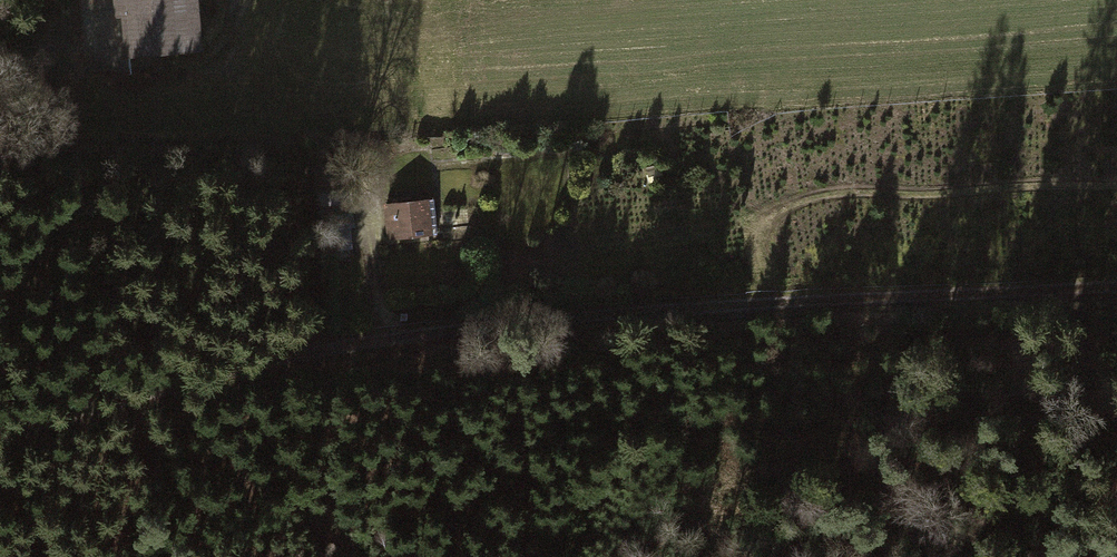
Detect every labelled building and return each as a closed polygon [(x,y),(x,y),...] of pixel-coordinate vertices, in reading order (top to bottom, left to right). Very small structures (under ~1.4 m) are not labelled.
[(124,57),(199,49),(194,0),(118,0),(124,57)] [(660,166),(644,170),(647,184),(663,180),(660,166)] [(433,202),(382,208),(386,244),(436,239),(433,202)]
